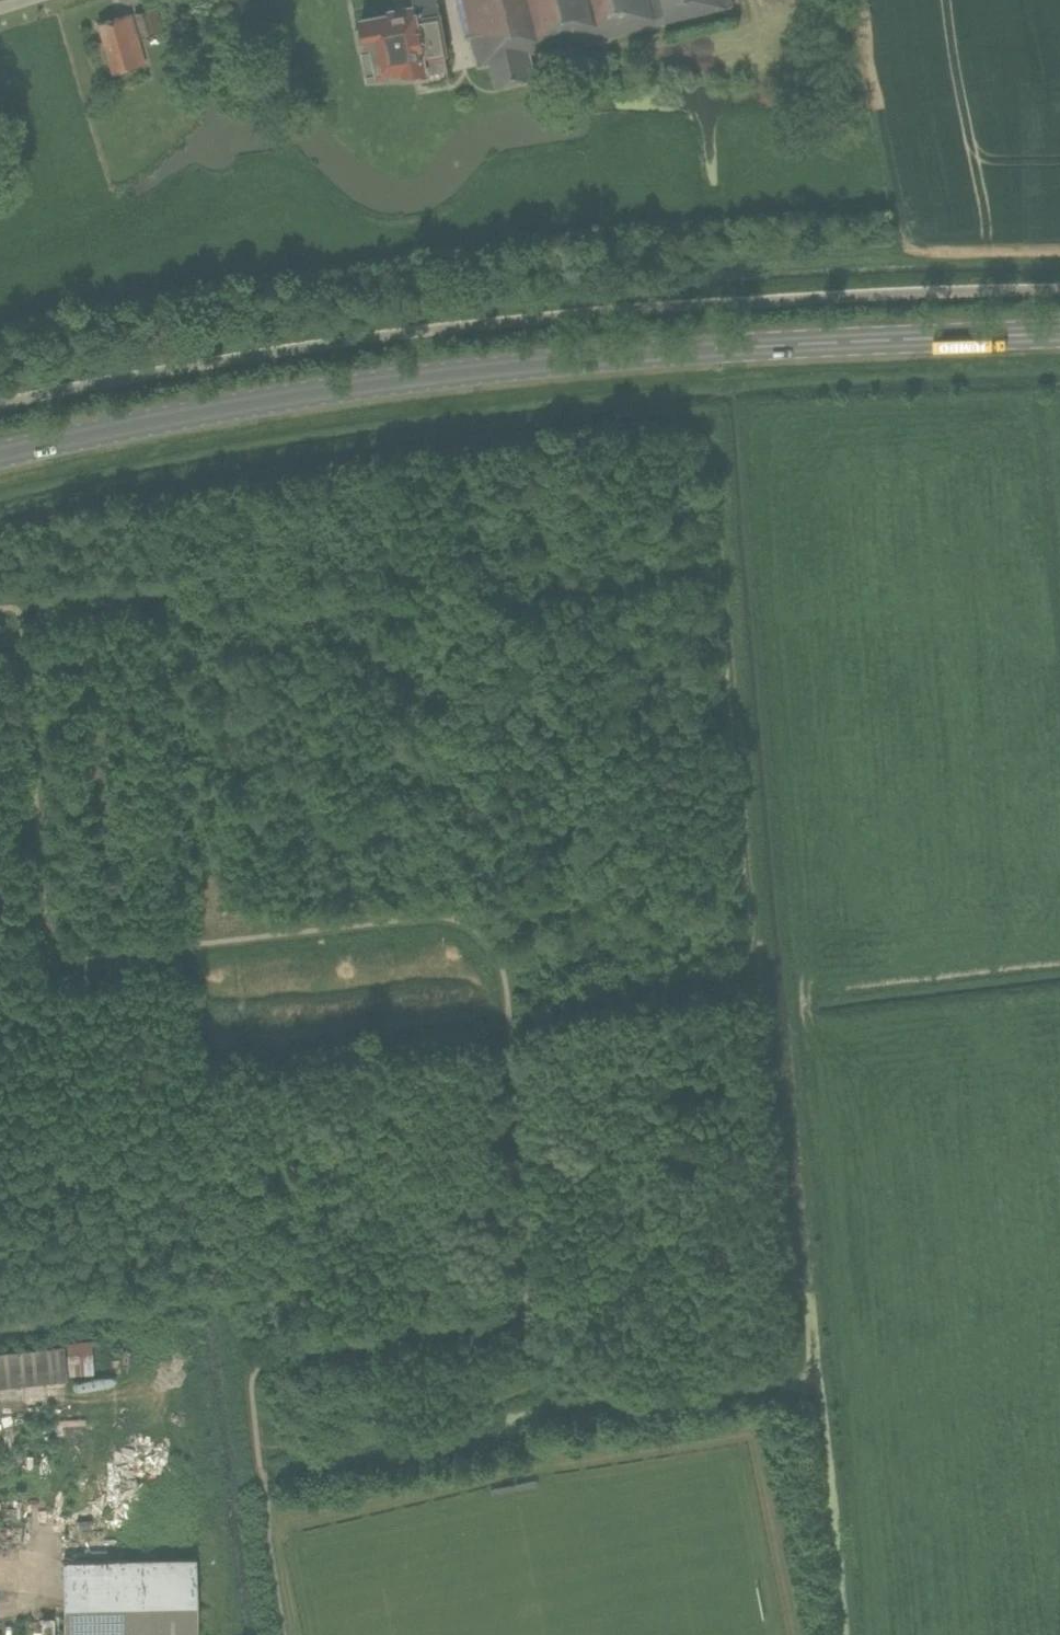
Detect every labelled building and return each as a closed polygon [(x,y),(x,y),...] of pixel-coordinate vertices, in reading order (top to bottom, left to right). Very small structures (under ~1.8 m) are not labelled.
[(414,2),(388,7),(388,10),(361,15),(366,41),(373,39),(379,73),(427,64),(427,68),(447,64),(445,50),(448,49),(439,0),(414,0),(414,2)] [(733,0),(458,0),(467,38),(472,36),(479,66),(492,63),(497,84),(537,75),(531,53),(560,45),(560,48),(734,5),(733,0)] [(164,30),(157,6),(135,13),(141,36),(164,30)] [(145,62),(131,13),(98,22),(112,71),(145,62)] [(68,1379),(65,1346),(0,1352),(0,1386),(68,1379)] [(61,1559),(63,1634),(197,1634),(195,1556),(115,1558),(115,1547),(129,1547),(127,1478),(71,1479),(71,1492),(87,1492),(88,1544),(72,1545),(73,1559),(61,1559)]
